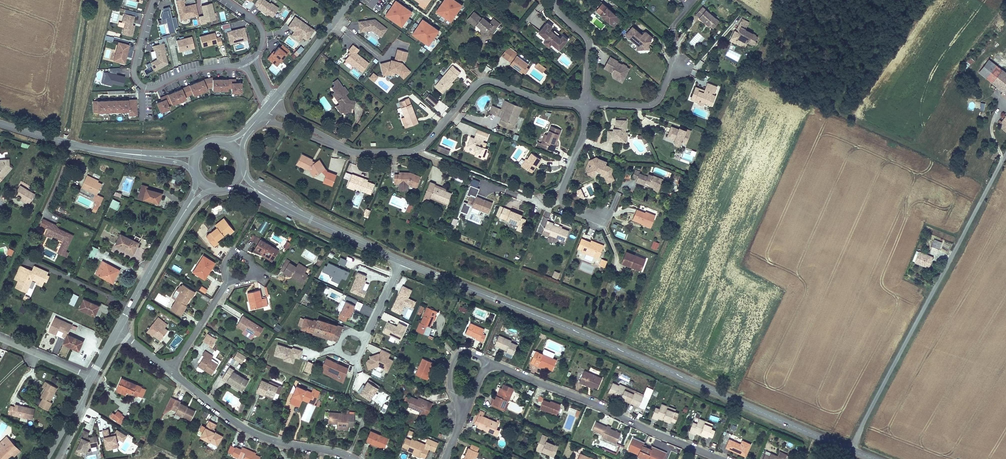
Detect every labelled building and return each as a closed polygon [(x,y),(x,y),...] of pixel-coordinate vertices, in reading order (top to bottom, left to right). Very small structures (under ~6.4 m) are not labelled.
[(197,16),(195,5),(185,8),(183,0),(175,2),(178,12),(179,12),(181,21),(197,16)] [(270,4),(269,5),(263,0),(262,0),(257,0),(254,5),(257,8),(256,9),(265,15),(266,14),(268,15),(272,18),(278,9),(270,4)] [(413,11),(397,0),(395,0),(385,15),(403,27),(413,11)] [(452,22),(463,4),(457,0),(443,0),(436,11),(452,22)] [(215,20),(211,4),(201,7),(203,17),(198,18),(200,25),(205,24),(205,23),(215,20)] [(540,12),(543,8),(539,4),(535,9),(540,12)] [(610,23),(616,16),(602,4),(596,12),(601,16),(600,16),(610,24),(610,23)] [(711,26),(717,19),(703,7),(697,14),(700,17),(700,18),(710,27),(711,26)] [(133,38),(136,27),(133,27),(136,18),(133,17),(134,13),(121,10),(118,23),(121,24),(118,34),(133,38)] [(178,30),(175,20),(171,21),(169,10),(163,11),(163,14),(162,14),(160,19),(161,22),(165,21),(169,36),(174,34),(174,31),(178,30)] [(535,10),(525,20),(529,23),(538,13),(535,10)] [(474,26),(476,26),(481,30),(484,32),(485,30),(487,32),(489,30),(492,32),(499,24),(494,19),(490,24),(484,18),(482,19),(475,12),(468,20),(474,26)] [(620,19),(616,16),(610,23),(614,27),(620,19)] [(306,41),(313,31),(294,18),(289,26),(292,29),(291,30),(294,32),(302,38),(306,41)] [(430,45),(440,30),(423,18),(412,34),(430,45)] [(720,22),(717,19),(711,26),(714,29),(720,22)] [(740,31),(738,34),(737,33),(734,31),(730,39),(736,42),(737,40),(745,45),(747,43),(751,45),(751,44),(754,46),(756,43),(755,42),(757,38),(755,37),(756,36),(745,30),(749,23),(742,19),(736,30),(739,31),(740,31)] [(380,38),(386,29),(374,21),(358,23),(359,33),(371,31),(380,38)] [(558,36),(554,33),(551,30),(553,27),(548,23),(540,32),(547,39),(545,42),(550,47),(553,43),(561,50),(569,41),(564,36),(561,39),(558,36)] [(246,39),(244,29),(226,33),(229,45),(238,43),(237,41),(246,39)] [(638,49),(638,52),(641,51),(644,51),(645,50),(647,51),(649,51),(649,48),(650,47),(649,45),(652,41),(653,40),(646,34),(645,33),(643,36),(634,29),(627,36),(634,42),(635,40),(640,44),(638,46),(638,49)] [(299,42),(302,38),(294,32),(291,36),(299,42)] [(694,45),(702,37),(698,33),(690,41),(694,45)] [(222,45),(220,38),(216,39),(215,34),(199,38),(202,48),(210,46),(210,45),(212,44),(213,45),(217,44),(217,46),(222,45)] [(682,35),(677,42),(682,45),(686,37),(682,35)] [(194,49),(192,38),(176,42),(179,53),(194,49)] [(735,43),(744,48),(745,45),(737,40),(736,42),(730,39),(729,41),(735,44),(735,43)] [(126,58),(129,46),(118,43),(113,61),(123,64),(125,58),(126,58)] [(167,64),(164,53),(165,53),(163,44),(153,47),(154,51),(155,51),(156,58),(158,57),(158,59),(157,60),(151,63),(155,71),(167,64)] [(280,61),(286,55),(289,52),(282,45),(279,49),(278,48),(274,53),(272,55),(271,54),(267,59),(273,65),(277,59),(279,61),(280,61)] [(350,52),(351,53),(349,56),(345,62),(353,68),(354,67),(362,73),(368,64),(356,55),(359,51),(352,46),(349,51),(350,52)] [(509,60),(515,52),(509,47),(503,56),(509,60)] [(395,62),(394,64),(390,63),(381,65),(382,72),(388,71),(398,74),(401,77),(403,75),(405,77),(410,72),(403,66),(407,53),(398,50),(395,62)] [(512,62),(511,64),(523,73),(527,68),(529,65),(518,57),(519,55),(515,52),(509,60),(512,62)] [(613,75),(614,82),(618,84),(621,78),(627,76),(629,71),(627,70),(627,69),(624,67),(623,68),(621,67),(621,66),(618,64),(619,63),(612,59),(605,71),(613,75)] [(989,60),(979,72),(1005,93),(1005,73),(989,60)] [(435,84),(443,91),(446,87),(451,81),(460,71),(452,65),(435,84)] [(122,86),(125,76),(116,74),(116,73),(121,73),(120,68),(109,68),(109,73),(106,72),(103,84),(111,86),(112,84),(122,86)] [(621,78),(618,84),(622,86),(628,76),(627,76),(621,78)] [(193,97),(207,91),(206,89),(212,88),(212,91),(227,91),(227,89),(231,89),(231,94),(241,94),(241,84),(235,84),(235,81),(212,80),(212,79),(203,81),(160,99),(161,102),(156,104),(160,113),(169,109),(167,105),(171,104),(172,106),(185,100),(184,98),(192,95),(193,97)] [(357,103),(350,101),(348,100),(344,95),(348,92),(343,87),(342,88),(337,82),(333,85),(334,86),(331,89),(334,93),(331,95),(339,105),(337,106),(342,113),(344,115),(346,113),(347,111),(351,112),(352,109),(354,110),(357,103)] [(701,92),(702,90),(697,88),(693,98),(700,101),(699,103),(698,105),(703,107),(705,103),(713,106),(717,96),(712,95),(713,92),(716,93),(718,88),(708,84),(705,91),(704,94),(701,92)] [(424,98),(433,105),(437,101),(429,93),(424,98)] [(137,116),(136,99),(92,101),(92,113),(128,112),(128,116),(137,116)] [(398,102),(403,116),(400,118),(403,127),(415,123),(408,99),(398,102)] [(508,125),(509,123),(514,125),(521,108),(504,101),(501,110),(491,106),(488,112),(501,117),(500,120),(506,122),(505,124),(508,125)] [(1004,130),(1005,131),(1005,112),(1004,111),(1003,113),(1001,116),(1002,118),(1002,120),(999,118),(997,120),(999,122),(999,123),(1004,128),(1004,130)] [(512,130),(514,125),(509,123),(508,125),(505,124),(506,122),(500,120),(498,124),(512,130)] [(613,132),(608,132),(608,141),(627,142),(627,133),(625,133),(626,121),(615,120),(615,129),(615,132),(613,132)] [(552,143),(554,138),(556,138),(559,129),(549,126),(546,135),(543,134),(540,144),(546,146),(546,148),(553,151),(554,147),(553,146),(554,144),(552,143)] [(677,137),(675,141),(675,142),(676,143),(677,144),(678,144),(679,144),(680,144),(681,143),(681,142),(686,144),(691,132),(685,129),(684,130),(680,129),(679,131),(672,127),(669,134),(677,137)] [(478,146),(480,142),(482,142),(484,139),(476,135),(474,139),(471,137),(467,145),(474,149),(474,150),(476,151),(474,155),(482,159),(487,150),(480,146),(478,146)] [(637,139),(642,139),(644,145),(646,143),(643,137),(637,136),(637,139)] [(684,153),(682,159),(692,162),(694,156),(684,153)] [(529,172),(534,165),(536,166),(540,160),(531,154),(527,160),(526,159),(521,166),(529,172)] [(327,185),(332,175),(324,171),(316,160),(310,164),(308,162),(309,160),(300,155),(295,164),(304,169),(305,168),(308,170),(307,171),(311,176),(318,170),(322,175),(319,181),(327,185)] [(598,163),(592,162),(592,161),(589,169),(589,172),(596,175),(598,170),(603,172),(602,175),(605,177),(608,184),(615,180),(611,173),(613,169),(605,165),(606,162),(599,159),(598,163)] [(589,175),(595,177),(596,175),(589,172),(589,169),(592,161),(589,161),(586,168),(589,175)] [(638,175),(637,181),(636,183),(641,185),(642,182),(645,183),(655,186),(657,178),(648,175),(649,173),(645,172),(643,176),(638,175)] [(85,173),(78,190),(100,201),(103,195),(97,193),(101,183),(96,181),(89,178),(90,175),(85,173)] [(400,182),(400,184),(404,184),(413,188),(418,178),(410,175),(409,176),(407,176),(407,174),(396,173),(396,176),(391,176),(391,184),(396,184),(396,181),(400,182)] [(352,175),(347,189),(354,191),(355,190),(371,196),(374,185),(367,183),(359,180),(359,178),(352,175)] [(146,187),(147,185),(141,183),(137,196),(159,202),(162,192),(146,187)] [(35,194),(20,185),(15,194),(21,198),(20,200),(29,204),(35,194)] [(470,207),(488,215),(493,204),(476,197),(479,189),(470,186),(466,195),(470,197),(467,204),(463,202),(459,212),(467,214),(470,207)] [(429,197),(445,205),(450,195),(433,188),(429,197)] [(116,204),(118,205),(119,202),(118,202),(118,201),(113,198),(110,205),(115,207),(116,204)] [(507,210),(500,207),(495,217),(503,220),(507,210)] [(507,210),(503,220),(518,226),(523,228),(526,221),(521,219),(522,216),(507,210)] [(657,217),(647,213),(646,214),(638,211),(634,220),(644,224),(644,222),(654,226),(657,217)] [(218,241),(217,239),(228,230),(231,227),(223,217),(219,219),(221,222),(217,226),(206,235),(214,244),(218,241)] [(39,225),(46,228),(44,232),(53,236),(63,240),(57,253),(66,256),(68,251),(65,250),(72,234),(54,226),(55,224),(42,218),(39,225)] [(566,242),(569,233),(562,230),(559,229),(554,227),(554,225),(548,223),(544,231),(550,233),(549,235),(566,242)] [(248,237),(256,242),(259,237),(251,232),(248,237)] [(138,241),(120,233),(115,243),(134,251),(138,241)] [(259,237),(256,242),(254,246),(260,251),(269,256),(275,246),(260,237),(259,237)] [(940,242),(932,239),(929,245),(937,249),(940,242)] [(595,247),(590,245),(585,243),(581,252),(581,253),(598,261),(604,247),(596,244),(595,247)] [(92,258),(97,246),(92,244),(87,256),(92,258)] [(275,246),(269,256),(260,251),(259,253),(271,260),(278,249),(275,246)] [(646,261),(626,253),(622,265),(631,268),(631,266),(642,270),(646,261)] [(934,258),(919,253),(915,264),(930,269),(934,258)] [(209,266),(210,267),(214,261),(203,254),(196,264),(199,266),(195,272),(201,276),(209,266)] [(345,267),(348,260),(340,257),(338,264),(345,267)] [(292,274),(301,280),(304,275),(306,272),(298,266),(297,267),(290,263),(291,262),(287,259),(281,270),(291,277),(291,276),(292,274)] [(97,274),(114,281),(120,269),(103,261),(97,274)] [(47,275),(45,274),(47,271),(33,265),(31,269),(30,272),(26,270),(28,268),(19,264),(13,277),(17,279),(14,285),(19,288),(21,284),(27,287),(31,278),(35,280),(34,282),(40,285),(43,280),(45,281),(47,275)] [(327,267),(325,266),(322,272),(334,277),(332,280),(339,283),(342,278),(345,281),(348,273),(329,264),(327,267)] [(201,276),(203,278),(210,267),(209,266),(201,276)] [(366,274),(358,271),(350,290),(364,296),(366,290),(362,287),(366,280),(364,279),(366,274)] [(307,277),(304,275),(301,280),(292,274),(291,276),(303,284),(307,277)] [(185,304),(184,303),(188,296),(190,297),(191,297),(195,291),(182,283),(179,289),(177,288),(171,296),(176,299),(170,307),(181,314),(187,305),(185,304)] [(402,285),(391,308),(400,313),(405,303),(412,307),(416,301),(408,297),(411,289),(402,285)] [(254,307),(263,304),(261,297),(258,288),(247,291),(249,300),(252,299),(254,307)] [(73,304),(77,296),(71,293),(67,301),(73,304)] [(359,299),(349,294),(347,298),(348,299),(340,316),(347,319),(349,314),(351,315),(359,299)] [(98,305),(83,299),(80,307),(94,313),(98,305)] [(422,322),(421,322),(417,329),(430,335),(433,327),(431,326),(434,319),(435,319),(437,316),(435,315),(437,312),(430,309),(428,312),(426,311),(424,314),(425,315),(422,322)] [(247,327),(255,333),(259,325),(243,315),(236,325),(245,331),(246,329),(247,327)] [(67,334),(72,324),(54,316),(48,330),(56,334),(59,327),(64,330),(63,332),(67,334)] [(339,338),(345,326),(319,318),(318,320),(315,319),(314,320),(304,317),(301,328),(339,338)] [(159,337),(163,333),(161,332),(162,330),(161,330),(163,327),(166,324),(159,318),(155,324),(151,321),(145,330),(150,334),(151,333),(152,332),(159,337)] [(387,321),(383,331),(400,338),(406,325),(399,321),(397,325),(387,321)] [(472,332),(477,335),(476,336),(476,337),(479,339),(482,332),(484,328),(470,322),(466,332),(471,334),(472,332)] [(264,328),(259,325),(255,333),(259,336),(264,328)] [(207,333),(203,340),(211,345),(216,338),(207,333)] [(79,349),(83,340),(67,334),(66,336),(64,342),(79,349)] [(500,334),(499,335),(496,343),(507,348),(507,350),(514,353),(518,343),(511,340),(511,339),(500,334)] [(301,354),(303,349),(295,346),(294,347),(279,342),(276,352),(286,356),(285,357),(295,360),(296,355),(297,353),(301,354)] [(213,353),(205,348),(202,352),(204,353),(199,360),(206,365),(204,367),(211,371),(218,362),(211,357),(213,353)] [(368,358),(367,362),(369,368),(379,365),(388,370),(393,359),(388,356),(390,353),(381,349),(379,353),(378,352),(369,355),(370,358),(368,358)] [(241,360),(245,354),(238,350),(234,355),(241,360)] [(538,357),(535,363),(539,365),(540,363),(546,366),(554,369),(558,359),(536,350),(534,355),(538,357)] [(337,362),(326,357),(323,365),(334,369),(337,362)] [(429,371),(433,362),(423,358),(416,374),(426,378),(429,371)] [(343,381),(348,367),(337,362),(334,369),(323,365),(320,371),(343,381)] [(226,379),(227,378),(243,388),(246,383),(243,381),(246,377),(233,369),(234,367),(230,365),(222,376),(226,379)] [(585,370),(580,381),(590,385),(590,383),(595,385),(599,387),(604,377),(585,370)] [(116,389),(126,393),(127,390),(137,395),(137,394),(141,386),(121,377),(116,389)] [(269,378),(268,381),(262,378),(257,389),(263,392),(264,390),(273,394),(275,388),(277,384),(272,382),(273,380),(269,378)] [(380,385),(368,379),(364,385),(362,383),(357,391),(371,400),(380,385)] [(43,397),(39,404),(48,409),(52,402),(50,400),(57,386),(46,380),(43,386),(46,387),(41,395),(43,397)] [(272,382),(277,384),(275,388),(279,390),(282,384),(273,380),(272,382)] [(635,391),(626,387),(620,385),(620,383),(614,381),(610,391),(616,394),(616,395),(622,398),(622,397),(623,395),(631,399),(631,401),(640,405),(644,394),(636,390),(635,391)] [(507,409),(509,404),(508,404),(506,403),(508,400),(509,400),(510,401),(515,388),(505,383),(503,387),(499,396),(498,395),(496,399),(494,403),(502,406),(500,409),(503,411),(504,408),(507,409)] [(317,388),(313,386),(312,391),(297,384),(290,401),(296,404),(299,397),(301,398),(303,395),(316,401),(318,395),(314,394),(317,388)] [(141,386),(137,394),(142,396),(146,389),(141,386)] [(427,415),(433,401),(426,398),(425,400),(418,397),(411,394),(407,403),(421,409),(420,412),(427,415)] [(303,395),(301,398),(314,404),(316,401),(303,395)] [(181,401),(171,396),(166,406),(173,409),(178,411),(177,412),(191,419),(196,411),(187,406),(188,405),(181,402),(181,401)] [(494,403),(496,399),(493,398),(491,403),(492,406),(500,409),(502,406),(494,403)] [(558,414),(561,404),(553,401),(553,403),(551,402),(544,399),(541,408),(558,414)] [(27,417),(30,406),(15,403),(14,406),(11,405),(9,413),(27,417)] [(678,416),(674,414),(675,411),(668,408),(669,405),(662,403),(660,408),(658,414),(660,415),(659,417),(668,421),(669,419),(672,420),(676,421),(678,416)] [(652,416),(658,419),(659,417),(660,415),(658,414),(660,408),(656,406),(652,416)] [(580,411),(574,409),(570,408),(568,413),(578,416),(580,411)] [(117,410),(112,417),(122,424),(127,418),(121,414),(122,413),(117,410)] [(348,419),(348,412),(329,411),(328,420),(337,421),(337,424),(336,427),(347,428),(347,425),(353,425),(354,419),(348,419)] [(480,424),(479,427),(494,433),(497,428),(499,424),(483,417),(485,413),(481,411),(476,423),(480,424)] [(701,434),(705,422),(706,420),(700,417),(698,422),(695,429),(697,430),(697,432),(701,434)] [(214,422),(209,419),(200,435),(210,440),(210,439),(218,443),(221,436),(214,433),(215,431),(210,428),(214,422)] [(604,436),(617,442),(622,432),(612,428),(613,426),(609,425),(608,426),(597,421),(594,429),(605,434),(604,436)] [(713,425),(705,422),(701,434),(705,435),(706,433),(710,434),(714,436),(716,430),(712,428),(713,425)] [(371,429),(366,439),(383,448),(388,437),(371,429)] [(109,437),(108,430),(102,432),(105,447),(108,446),(111,448),(111,450),(117,448),(116,444),(119,441),(122,443),(126,438),(117,431),(115,434),(112,434),(113,436),(110,437),(109,437)] [(88,433),(83,431),(78,440),(80,441),(74,453),(79,456),(81,452),(85,454),(88,448),(98,446),(96,437),(89,438),(88,440),(85,439),(86,437),(88,433)] [(548,438),(542,435),(538,445),(544,448),(543,450),(548,452),(551,453),(550,455),(554,457),(559,446),(547,440),(548,438)] [(10,439),(6,436),(0,441),(0,447),(1,448),(10,439)] [(406,449),(413,453),(414,451),(420,453),(419,455),(424,458),(428,449),(427,449),(423,447),(425,444),(407,436),(403,443),(408,446),(406,449)] [(638,454),(648,458),(652,458),(654,455),(656,456),(662,458),(663,458),(666,452),(652,446),(651,448),(643,444),(644,442),(644,441),(634,436),(631,443),(634,445),(632,449),(639,453),(638,454)] [(427,449),(428,449),(429,448),(434,450),(437,442),(427,437),(425,442),(430,444),(427,449)] [(746,454),(751,443),(744,439),(742,443),(731,438),(728,446),(746,454)] [(18,448),(10,439),(1,448),(0,449),(0,456),(3,458),(6,458),(12,454),(10,452),(12,450),(14,452),(18,448)] [(122,449),(125,451),(130,442),(126,441),(122,449)] [(544,448),(538,445),(536,449),(547,454),(548,452),(543,450),(544,448)] [(237,457),(240,450),(241,448),(235,446),(231,454),(237,457)] [(14,456),(20,450),(18,448),(14,452),(12,450),(10,452),(12,454),(14,456)] [(245,452),(242,458),(259,458),(260,456),(255,454),(253,453),(254,451),(246,448),(245,452)] [(480,452),(478,451),(471,448),(470,448),(465,458),(477,458),(480,452)]
